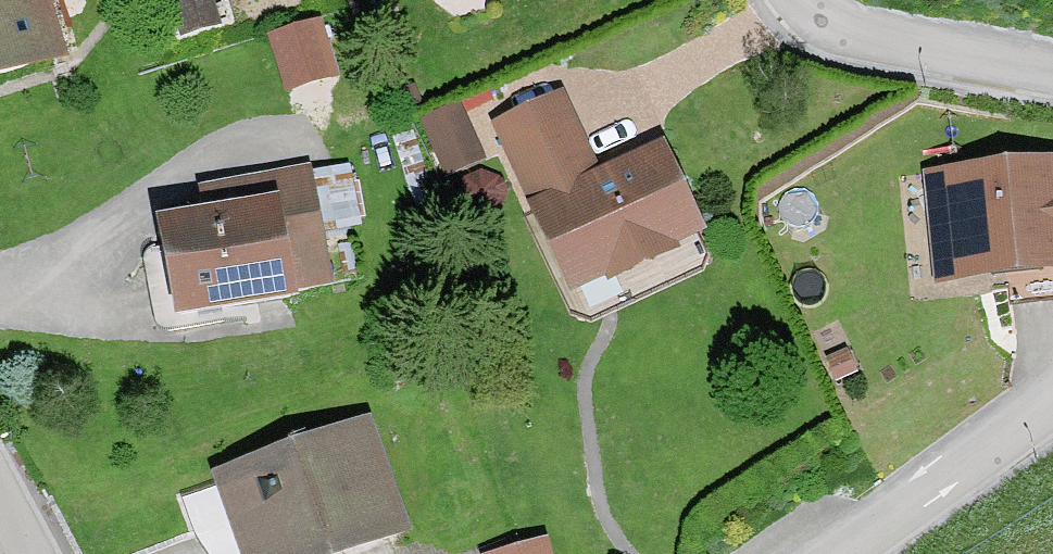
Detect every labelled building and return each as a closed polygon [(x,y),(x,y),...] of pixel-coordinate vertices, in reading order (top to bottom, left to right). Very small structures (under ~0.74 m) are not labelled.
[(55,49),(41,0),(0,0),(0,65),(55,49)] [(184,28),(228,18),(224,0),(177,0),(184,28)] [(283,102),(340,90),(326,27),(269,39),(283,102)] [(559,94),(500,121),(541,209),(574,281),(615,263),(629,268),(654,256),(662,242),(697,226),(675,179),(661,149),(599,178),(559,94)] [(461,98),(422,116),(447,171),(485,154),(461,98)] [(948,171),(957,263),(1052,254),(1052,160),(1048,160),(948,171)] [(948,171),(932,173),(942,276),(1052,265),(1052,254),(957,263),(948,171)] [(235,211),(166,223),(173,258),(183,310),(289,292),(284,257),(291,257),(318,253),(304,172),(231,181),(235,211)] [(710,256),(697,226),(662,242),(654,256),(629,268),(615,263),(574,281),(541,209),(526,216),(569,309),(592,310),(604,305),(710,256)] [(184,484),(189,500),(196,519),(239,504),(256,553),(275,553),(393,514),(362,421),(184,484)] [(196,519),(208,553),(256,553),(239,504),(196,519)] [(493,553),(543,553),(540,542),(493,553)]
